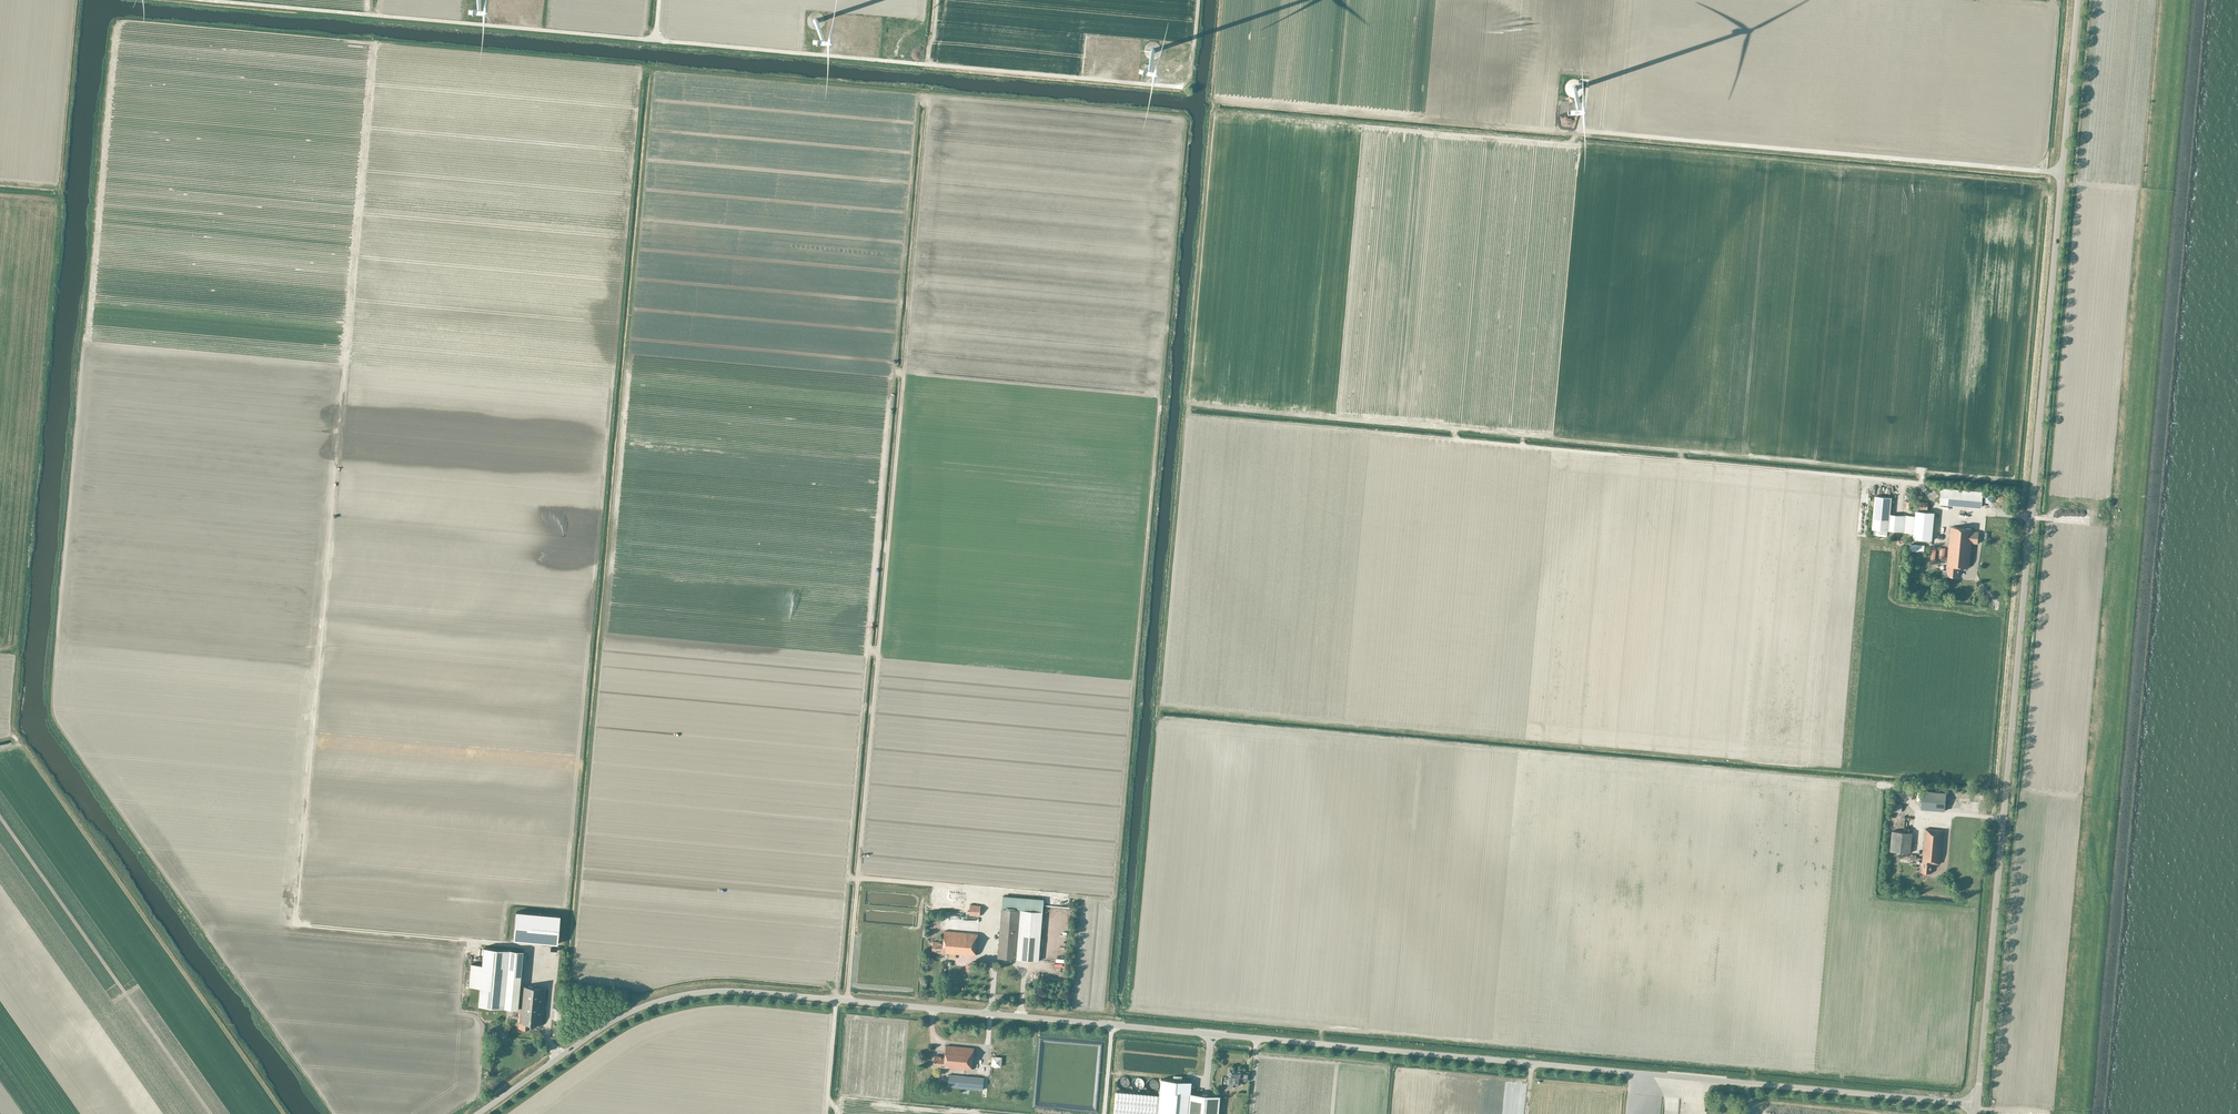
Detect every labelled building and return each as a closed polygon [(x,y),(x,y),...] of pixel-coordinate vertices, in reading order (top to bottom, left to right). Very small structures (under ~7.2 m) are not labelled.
[(1940,503),(1982,507),(1983,492),(1941,489),(1940,503)] [(1889,530),(1904,531),(1905,515),(1890,514),(1892,497),(1875,496),(1872,529),(1889,530)] [(1919,509),(1927,510),(1928,502),(1919,501),(1919,509)] [(1905,515),(1904,531),(1904,532),(1914,533),(1913,538),(1932,540),(1935,512),(1916,510),(1915,515),(1905,515)] [(1978,544),(1979,532),(1973,531),(1973,529),(1951,527),(1946,567),(1948,567),(1947,576),(1958,576),(1959,566),(1970,567),(1972,543),(1978,544)] [(1910,544),(1910,551),(1924,552),(1924,545),(1910,544)] [(1921,809),(1945,811),(1946,792),(1922,791),(1921,809)] [(1893,810),(1902,811),(1903,804),(1894,803),(1893,810)] [(1921,872),(1931,872),(1932,863),(1940,863),(1940,862),(1939,862),(1943,830),(1925,829),(1921,872)] [(1890,851),(1910,852),(1912,833),(1892,831),(1890,851)] [(1043,911),(1044,898),(1003,895),(1002,908),(998,957),(1016,959),(1039,961),(1043,911)] [(970,915),(980,916),(981,905),(970,904),(970,915)] [(558,944),(560,915),(516,911),(513,939),(558,944)] [(937,951),(937,952),(976,955),(978,933),(945,930),(943,942),(933,941),(932,950),(937,951)] [(470,963),(468,984),(479,986),(477,1005),(517,1008),(523,950),(483,946),(481,964),(470,963)] [(1057,946),(1057,957),(1065,957),(1066,947),(1057,946)] [(542,1024),(546,987),(522,985),(517,1021),(520,1022),(519,1028),(531,1029),(532,1023),(542,1024)] [(934,1056),(934,1065),(940,1066),(940,1067),(972,1070),(974,1047),(946,1045),(946,1057),(934,1056)] [(993,1063),(1002,1063),(1003,1054),(993,1053),(993,1063)] [(1249,1072),(1243,1071),(1243,1070),(1229,1069),(1229,1077),(1229,1080),(1230,1082),(1233,1082),(1233,1083),(1240,1084),(1241,1078),(1242,1078),(1242,1081),(1248,1082),(1249,1072)] [(948,1074),(947,1086),(983,1089),(984,1077),(948,1074)] [(1114,1113),(1218,1113),(1220,1095),(1189,1093),(1191,1081),(1161,1078),(1160,1090),(1160,1094),(1116,1091),(1114,1113)]
